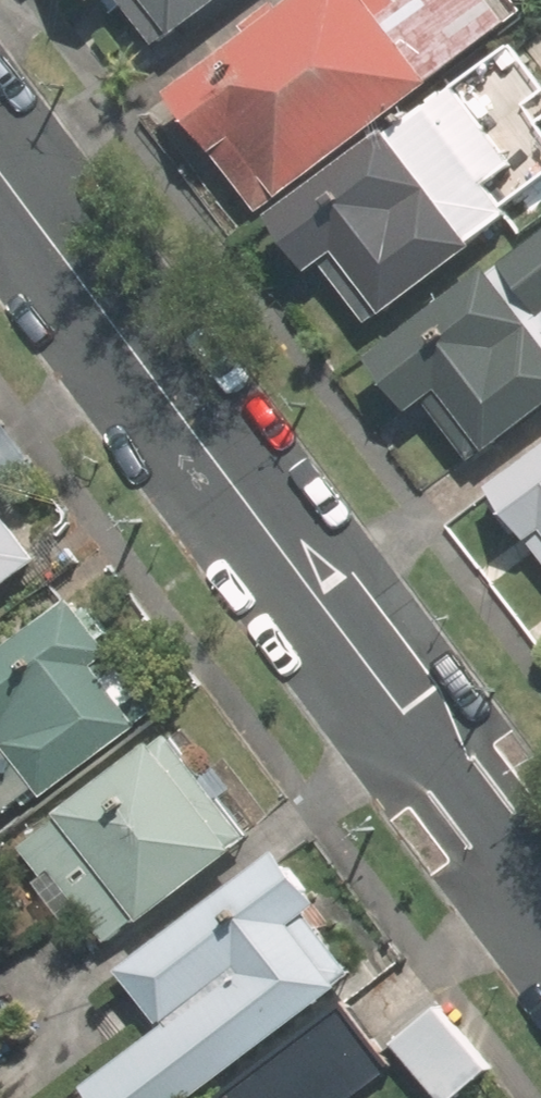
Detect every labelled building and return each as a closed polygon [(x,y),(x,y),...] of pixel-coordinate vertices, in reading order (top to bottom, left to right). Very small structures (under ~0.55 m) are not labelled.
[(178,28),(216,0),(158,0),(178,28)] [(172,83),(272,209),(522,11),(513,0),(277,0),(172,83)] [(465,70),(277,211),(319,269),(335,257),(379,316),(522,209),(540,194),(540,112),(528,95),(500,116),(465,70)] [(504,259),(383,352),(428,410),(445,396),(488,451),(540,410),(540,230),(504,259)] [(493,483),(535,538),(540,546),(540,446),(493,483)] [(0,498),(0,596),(48,560),(0,498)] [(87,594),(0,662),(0,813),(41,781),(48,790),(141,718),(98,663),(124,642),(87,594)] [(257,832),(178,729),(28,843),(51,872),(41,879),(75,925),(90,913),(112,941),(257,832)] [(282,845),(131,966),(172,1017),(87,1084),(98,1097),(204,1097),(352,979),(305,920),(312,915),(328,902),(282,845)] [(401,1045),(451,1097),(456,1097),(497,1059),(445,1003),(401,1045)] [(346,1005),(227,1097),(349,1097),(392,1064),(346,1005)]
